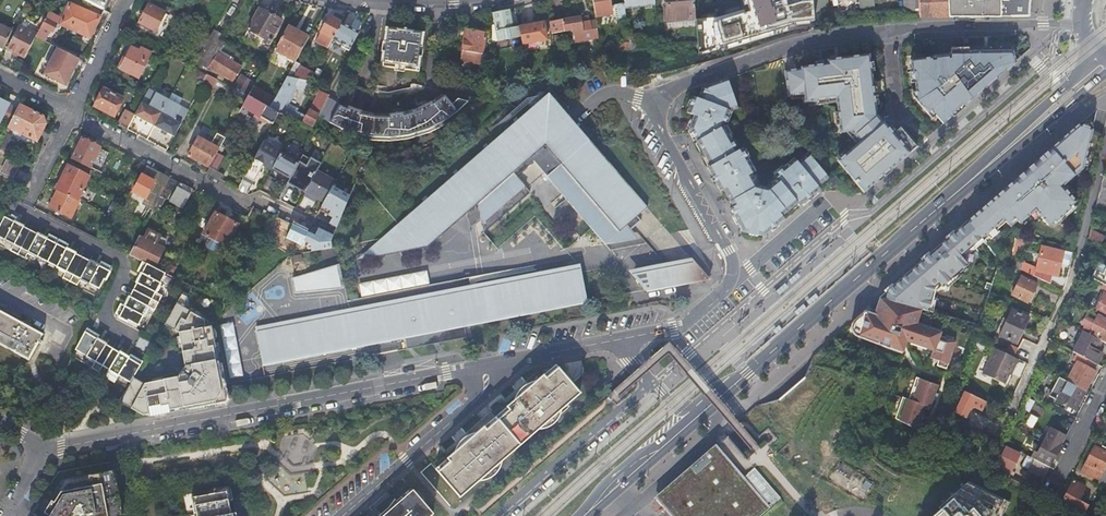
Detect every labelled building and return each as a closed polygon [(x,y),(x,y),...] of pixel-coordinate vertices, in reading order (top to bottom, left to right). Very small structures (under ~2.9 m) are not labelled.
[(81,0),(71,0),(64,14),(63,16),(61,21),(59,25),(61,26),(89,39),(94,29),(98,19),(102,11),(81,0)] [(104,12),(109,2),(107,1),(108,0),(81,0),(102,11),(104,12)] [(155,0),(153,0),(150,5),(148,5),(143,14),(139,23),(156,32),(165,14),(170,10),(155,0)] [(595,17),(612,14),(611,9),(615,8),(616,19),(619,19),(626,18),(625,9),(624,3),(610,6),(609,0),(593,0),(595,17)] [(624,3),(625,9),(655,5),(655,0),(624,0),(624,3)] [(698,46),(696,19),(694,0),(666,0),(667,6),(663,6),(666,46),(698,46)] [(746,8),(715,18),(696,19),(698,46),(699,54),(794,24),(814,22),(816,0),(743,0),(746,8)] [(861,9),(876,7),(875,0),(860,0),(861,9)] [(906,17),(920,17),(919,0),(905,0),(906,17)] [(920,17),(952,17),(998,17),(1005,17),(1029,16),(1030,3),(1031,0),(919,0),(920,17)] [(185,6),(179,15),(177,19),(184,23),(192,10),(185,6)] [(243,40),(255,46),(257,42),(261,44),(263,40),(269,43),(281,22),(275,18),(277,15),(273,13),(270,12),(269,15),(260,10),(248,31),(243,40)] [(512,23),(510,10),(501,12),(492,13),(498,42),(520,37),(518,28),(517,22),(512,23)] [(36,37),(45,42),(50,31),(52,33),(54,29),(57,25),(54,24),(56,20),(55,19),(56,17),(48,13),(36,36),(36,37)] [(332,40),(341,24),(344,19),(339,17),(335,15),(333,19),(329,17),(320,34),(315,42),(328,49),(332,40)] [(575,42),(599,39),(596,20),(590,21),(589,21),(582,22),(581,19),(581,17),(565,19),(550,22),(552,34),(573,30),(574,34),(575,42)] [(534,25),(526,26),(518,28),(520,37),(522,44),(546,39),(545,34),(544,30),(543,23),(534,25)] [(350,28),(341,24),(332,40),(336,42),(336,43),(339,45),(341,45),(343,45),(342,47),(342,48),(349,52),(359,33),(350,28)] [(3,50),(12,32),(0,25),(0,48),(3,50)] [(24,59),(27,54),(36,37),(36,36),(18,27),(7,50),(16,55),(24,59)] [(295,63),(309,39),(298,33),(288,27),(274,51),(295,63)] [(404,29),(404,30),(395,30),(385,28),(383,42),(383,43),(386,43),(385,52),(382,52),(380,67),(395,69),(396,65),(405,66),(404,70),(405,70),(419,72),(421,57),(419,57),(420,47),(422,48),(422,47),(424,33),(415,31),(406,31),(406,29),(404,29)] [(481,65),(486,34),(476,32),(466,31),(461,61),(481,65)] [(647,36),(629,38),(629,42),(630,50),(648,48),(647,36)] [(617,43),(618,51),(630,50),(629,42),(617,43)] [(206,44),(192,68),(199,71),(213,48),(210,46),(206,44)] [(62,50),(58,48),(53,58),(57,60),(62,50)] [(150,54),(140,49),(139,52),(131,49),(125,60),(123,59),(120,64),(118,69),(138,79),(150,54)] [(79,59),(62,50),(57,60),(53,58),(43,76),(48,78),(48,77),(53,79),(58,82),(60,82),(60,81),(61,81),(62,81),(63,80),(64,79),(65,76),(69,78),(79,59)] [(1013,64),(1010,51),(969,51),(951,52),(951,54),(951,57),(932,60),(931,58),(910,60),(912,72),(913,72),(915,82),(915,83),(916,92),(917,100),(917,102),(928,114),(932,111),(936,115),(943,124),(953,116),(958,111),(963,106),(964,106),(972,99),(986,87),(989,84),(987,83),(991,79),(995,76),(996,78),(1013,64)] [(231,83),(240,68),(217,54),(208,68),(231,83)] [(827,66),(785,70),(788,98),(804,96),(805,106),(834,102),(838,134),(847,133),(856,143),(835,162),(863,193),(915,147),(899,130),(895,134),(878,116),(871,55),(826,60),(827,66)] [(309,82),(313,75),(300,68),(301,67),(295,63),(287,78),(298,80),(309,82)] [(207,76),(201,87),(211,92),(215,84),(221,87),(223,84),(207,76)] [(989,84),(996,78),(995,76),(991,79),(987,83),(989,84)] [(279,115),(292,120),(301,123),(312,129),(329,97),(324,95),(319,92),(306,118),(297,113),(298,110),(288,105),(296,90),(303,94),(309,82),(298,80),(287,78),(274,100),(269,109),(279,115)] [(486,88),(488,79),(480,78),(479,86),(486,88)] [(724,128),(729,112),(738,108),(727,79),(718,82),(691,91),(686,105),(680,122),(701,158),(730,208),(748,239),(761,240),(791,214),(820,189),(828,178),(808,155),(766,189),(757,187),(724,128)] [(248,97),(269,109),(274,100),(253,87),(248,97)] [(114,117),(123,100),(104,90),(98,99),(95,107),(114,117)] [(168,101),(147,90),(144,96),(133,116),(143,122),(153,127),(168,101)] [(532,158),(605,244),(648,207),(552,95),(357,257),(429,244),(481,201),(486,228),(532,190),(516,171),(532,158)] [(441,95),(432,102),(433,105),(445,96),(441,95)] [(347,110),(340,106),(330,124),(339,128),(350,132),(356,134),(369,137),(373,138),(391,138),(409,136),(427,130),(444,122),(458,112),(468,102),(458,99),(452,105),(445,96),(433,105),(432,102),(419,108),(420,111),(404,116),(404,113),(389,115),(390,118),(375,118),(361,115),(362,112),(349,107),(347,110)] [(266,121),(272,125),(278,114),(269,109),(248,97),(234,122),(242,127),(250,112),(254,114),(253,117),(259,120),(256,124),(260,125),(262,122),(265,123),(266,121)] [(1,120),(9,124),(16,111),(16,110),(8,106),(8,105),(0,101),(0,121),(1,120)] [(168,101),(153,127),(163,132),(173,138),(188,111),(168,101)] [(43,118),(19,105),(16,110),(16,111),(9,124),(7,128),(36,142),(41,133),(45,125),(43,118)] [(953,116),(954,117),(965,107),(964,106),(963,106),(958,111),(953,116)] [(120,124),(127,127),(132,117),(125,113),(120,124)] [(356,134),(350,132),(349,136),(355,138),(373,141),(391,142),(409,139),(429,133),(446,125),(444,122),(427,130),(409,136),(391,138),(373,138),(369,137),(356,134)] [(1028,169),(967,222),(982,240),(1004,221),(1008,225),(1015,219),(1019,223),(1036,208),(1050,224),(1076,202),(1062,186),(1084,167),(1091,129),(1078,125),(1041,156),(1028,169)] [(11,136),(4,133),(2,138),(9,141),(11,136)] [(217,154),(225,139),(216,134),(211,144),(198,138),(188,157),(198,162),(209,168),(217,154)] [(0,142),(0,151),(9,155),(15,144),(9,141),(2,138),(0,142)] [(263,142),(243,179),(248,182),(252,185),(263,165),(271,169),(280,152),(281,152),(263,142)] [(75,152),(71,159),(90,168),(97,154),(79,144),(75,152)] [(271,169),(268,176),(275,180),(279,173),(284,176),(289,179),(299,163),(280,152),(271,169)] [(206,173),(220,180),(223,176),(220,174),(217,172),(225,158),(217,154),(209,168),(206,173)] [(309,159),(302,155),(299,163),(289,179),(287,183),(296,189),(305,193),(316,171),(321,163),(310,158),(309,159)] [(7,162),(1,173),(12,179),(18,168),(7,162)] [(159,172),(141,163),(137,170),(143,173),(141,176),(154,182),(159,172)] [(61,179),(55,191),(56,191),(77,201),(89,177),(67,167),(61,179)] [(168,183),(170,178),(159,172),(154,182),(145,199),(132,192),(141,176),(143,173),(137,170),(126,190),(124,195),(126,196),(149,209),(153,211),(155,207),(160,197),(168,183)] [(305,193),(303,196),(312,200),(313,197),(320,201),(323,202),(331,187),(333,182),(334,181),(316,171),(305,193)] [(154,182),(141,176),(132,192),(145,199),(154,182)] [(1095,211),(1105,217),(1105,177),(1104,176),(1095,211)] [(183,210),(193,190),(181,184),(170,178),(168,183),(160,197),(164,200),(183,210)] [(332,218),(329,223),(336,227),(349,197),(331,187),(323,202),(319,210),(325,214),(332,218)] [(70,220),(79,202),(77,201),(56,191),(52,199),(47,208),(70,220)] [(160,197),(155,207),(159,209),(164,200),(160,197)] [(14,198),(0,226),(0,239),(2,240),(13,245),(10,252),(17,255),(17,256),(18,256),(18,255),(24,259),(25,259),(28,253),(39,258),(45,261),(48,263),(54,266),(66,272),(62,278),(69,281),(69,282),(70,282),(76,285),(77,285),(80,279),(91,285),(97,287),(99,289),(104,279),(106,280),(110,271),(108,270),(110,266),(109,266),(107,265),(106,265),(100,262),(101,261),(98,265),(76,254),(66,249),(69,245),(68,244),(67,246),(61,243),(62,242),(59,241),(59,240),(58,239),(58,240),(55,239),(54,239),(49,236),(49,235),(46,239),(24,228),(15,223),(17,218),(16,218),(16,219),(11,217),(19,201),(17,200),(14,198)] [(226,220),(215,214),(204,235),(226,247),(238,226),(226,220)] [(982,240),(967,222),(923,263),(881,301),(885,302),(919,310),(930,312),(935,288),(968,264),(962,256),(982,240)] [(315,236),(308,232),(303,241),(310,244),(312,252),(332,248),(331,244),(331,242),(333,235),(318,228),(315,236)] [(1090,230),(1088,238),(1101,245),(1104,237),(1090,230)] [(142,262),(154,268),(163,249),(160,248),(155,245),(159,237),(149,231),(144,239),(139,236),(128,255),(142,262)] [(164,240),(159,237),(155,245),(160,248),(164,240)] [(1024,242),(1015,240),(1011,261),(1017,262),(1020,248),(1023,249),(1024,242)] [(1021,271),(1035,278),(1049,284),(1051,275),(1057,277),(1060,264),(1063,252),(1047,248),(1045,255),(1040,254),(1037,270),(1023,263),(1021,271)] [(154,268),(142,262),(141,263),(142,263),(141,266),(138,272),(137,272),(141,274),(130,297),(125,307),(120,304),(120,305),(121,306),(118,312),(118,311),(116,314),(115,315),(120,317),(119,319),(127,323),(129,321),(139,326),(140,324),(143,319),(148,307),(155,311),(158,303),(159,304),(159,303),(158,303),(161,296),(162,296),(155,293),(161,282),(164,276),(165,274),(154,268)] [(1090,278),(1105,286),(1105,267),(1098,263),(1090,278)] [(640,277),(652,291),(711,280),(699,266),(640,277)] [(582,274),(264,332),(270,361),(405,336),(408,348),(469,337),(466,325),(587,303),(582,274)] [(1021,277),(1012,295),(1027,303),(1032,294),(1037,285),(1021,277)] [(1094,312),(1105,318),(1105,289),(1094,312)] [(187,297),(182,294),(177,303),(189,310),(191,307),(186,305),(185,300),(187,297)] [(883,309),(885,302),(881,301),(877,314),(881,315),(883,309)] [(919,310),(885,302),(883,309),(881,315),(877,314),(872,312),(870,319),(865,317),(858,324),(857,324),(859,334),(882,343),(881,346),(892,350),(892,348),(904,352),(908,340),(936,349),(933,357),(941,360),(950,363),(957,343),(941,338),(942,332),(915,323),(919,310)] [(189,310),(177,303),(165,325),(179,333),(180,337),(182,348),(185,366),(178,378),(163,381),(153,383),(144,384),(134,379),(131,383),(120,403),(143,416),(149,414),(150,417),(170,413),(169,410),(181,408),(195,405),(195,408),(225,402),(225,400),(224,395),(223,389),(222,381),(221,378),(220,372),(217,373),(215,362),(215,359),(213,347),(215,346),(215,344),(214,341),(212,329),(212,326),(209,327),(208,321),(202,318),(192,312),(189,310)] [(1022,331),(1028,318),(1011,310),(999,336),(1016,344),(1022,331)] [(28,361),(38,343),(41,345),(43,340),(41,338),(42,335),(20,324),(0,313),(0,345),(28,361)] [(1098,315),(1094,323),(1085,319),(1082,325),(1085,327),(1083,332),(1092,337),(1099,341),(1102,342),(1105,344),(1105,319),(1098,315)] [(857,324),(858,324),(857,323),(856,323),(854,326),(854,329),(854,332),(855,334),(856,337),(881,346),(882,343),(859,334),(857,324)] [(87,329),(86,329),(85,332),(75,351),(77,352),(84,356),(95,363),(92,369),(99,373),(98,373),(99,373),(106,376),(106,377),(110,371),(121,377),(128,381),(131,383),(134,379),(143,361),(142,362),(135,358),(131,356),(131,354),(129,358),(106,345),(97,340),(99,336),(98,337),(91,333),(86,330),(87,329)] [(1092,337),(1083,332),(1072,352),(1076,355),(1095,364),(1096,365),(1099,360),(1102,354),(1097,352),(1094,350),(1099,341),(1092,337)] [(1012,347),(1008,355),(1013,358),(1017,349),(1012,347)] [(1008,355),(994,349),(982,374),(1004,384),(1009,374),(1012,368),(1014,368),(1018,360),(1013,358),(1008,355)] [(1077,363),(1067,382),(1085,391),(1090,382),(1095,372),(1092,371),(1095,364),(1076,355),(1073,361),(1077,363)] [(218,362),(215,362),(217,373),(220,372),(221,378),(222,381),(225,381),(222,364),(218,362)] [(558,368),(555,365),(543,376),(546,379),(558,368)] [(479,481),(482,480),(484,480),(486,479),(488,479),(494,475),(497,472),(499,469),(500,465),(501,462),(538,429),(542,429),(560,413),(561,410),(580,393),(575,388),(560,371),(558,368),(546,379),(543,376),(536,382),(526,391),(514,401),(507,407),(510,410),(486,430),(484,427),(477,433),(466,443),(454,453),(448,459),(450,462),(438,472),(460,497),(479,481)] [(565,372),(560,371),(575,388),(575,387),(574,384),(573,380),(570,376),(568,374),(565,372)] [(516,397),(514,401),(526,391),(536,382),(532,383),(529,384),(525,386),(522,389),(520,391),(517,395),(516,397)] [(1085,391),(1067,382),(1057,400),(1075,410),(1080,401),(1085,391)] [(969,387),(962,384),(960,388),(967,392),(969,387)] [(981,410),(986,402),(966,392),(956,412),(966,418),(969,411),(972,406),(981,410)] [(510,410),(507,407),(484,427),(486,430),(510,410)] [(557,418),(560,413),(542,429),(545,428),(549,426),(553,423),(557,418)] [(1067,436),(1051,428),(1046,437),(1038,453),(1035,452),(1031,458),(1050,468),(1067,436)] [(457,446),(454,453),(466,443),(477,433),(476,433),(473,434),(470,435),(466,437),(463,440),(459,443),(457,446)] [(1041,434),(1038,440),(1040,441),(1035,452),(1038,453),(1046,437),(1041,434)] [(781,499),(755,469),(745,477),(717,445),(657,496),(673,515),(762,515),(781,499)] [(1105,486),(1105,475),(1103,473),(1105,466),(1105,453),(1095,447),(1089,456),(1084,466),(1079,463),(1075,472),(1097,484),(1105,488),(1105,486)] [(998,465),(995,471),(1008,477),(1020,455),(1006,448),(997,465),(998,465)] [(1047,473),(1050,468),(1031,458),(1028,456),(1022,466),(1045,478),(1047,473)] [(450,462),(448,459),(436,469),(438,472),(450,462)] [(111,468),(90,472),(90,476),(67,480),(63,487),(61,488),(55,498),(52,496),(44,509),(50,513),(48,515),(121,515),(121,509),(119,495),(117,483),(111,468)] [(1021,485),(1037,493),(1040,486),(1025,478),(1021,485)] [(1080,515),(1082,515),(1085,510),(1088,506),(1078,501),(1085,488),(1074,481),(1067,493),(1060,505),(1080,515)] [(236,509),(232,510),(232,509),(230,510),(228,500),(233,499),(230,487),(229,486),(227,486),(227,485),(225,485),(214,487),(214,492),(191,496),(194,515),(238,515),(236,509)] [(433,514),(411,488),(396,501),(395,499),(388,508),(379,515),(431,515),(433,514)] [(996,506),(964,491),(937,515),(992,515),(996,506)]
